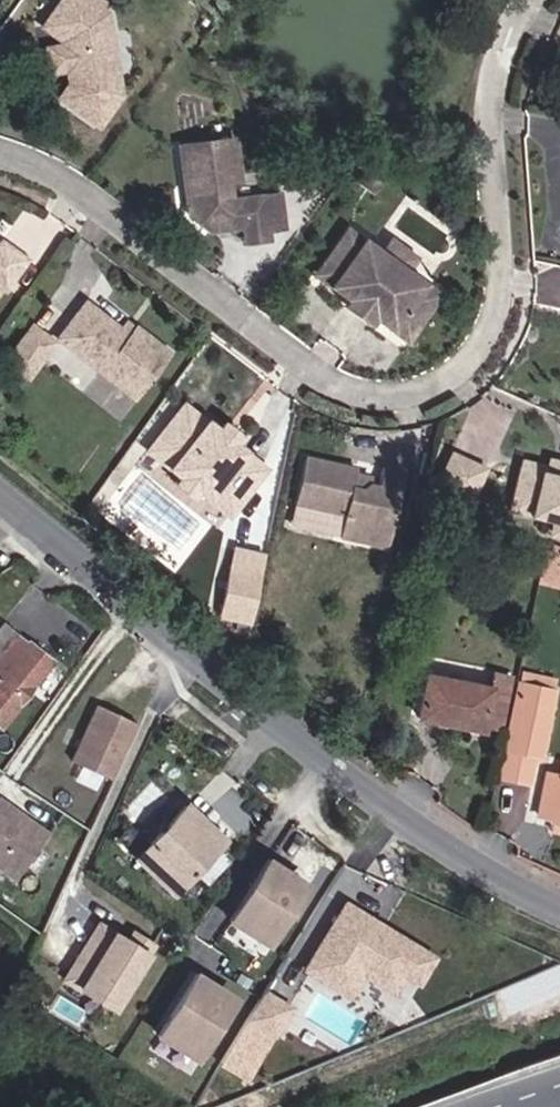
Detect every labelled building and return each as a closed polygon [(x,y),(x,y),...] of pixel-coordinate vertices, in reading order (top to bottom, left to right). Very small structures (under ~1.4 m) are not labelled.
[(102,0),(64,0),(47,21),(66,36),(67,42),(71,64),(73,79),(63,93),(101,122),(123,93),(113,31),(107,31),(106,24),(96,16),(103,8),(106,3),(102,0)] [(110,13),(103,8),(96,16),(106,24),(107,31),(113,31),(110,13)] [(71,64),(67,42),(51,45),(55,67),(71,64)] [(235,133),(180,140),(186,182),(192,187),(194,202),(189,209),(211,226),(214,220),(226,219),(227,224),(244,222),(247,238),(270,235),(268,226),(264,191),(232,196),(230,179),(241,177),(235,133)] [(364,147),(350,165),(364,175),(377,157),(364,147)] [(280,189),(264,191),(268,226),(285,224),(280,189)] [(301,256),(317,268),(353,221),(337,209),(301,256)] [(361,302),(380,316),(415,269),(398,256),(372,236),(353,221),(317,268),(337,283),(338,281),(363,300),(361,302)] [(398,256),(408,242),(383,223),(372,236),(398,256)] [(12,278),(16,280),(35,252),(9,235),(2,246),(0,245),(0,294),(12,278)] [(380,316),(396,328),(432,281),(415,269),(380,316)] [(363,300),(338,281),(337,283),(332,290),(357,309),(361,302),(363,300)] [(116,315),(124,304),(113,296),(107,304),(105,306),(116,315)] [(62,337),(37,320),(10,359),(36,382),(60,347),(143,405),(182,353),(132,319),(127,325),(90,300),(62,337)] [(176,462),(212,417),(190,398),(153,443),(176,462)] [(236,509),(271,465),(236,436),(233,439),(225,433),(227,429),(212,417),(176,462),(187,470),(203,483),(236,509)] [(361,451),(362,445),(345,441),(342,454),(352,456),(361,451)] [(494,471),(457,453),(441,489),(481,505),(494,471)] [(555,456),(553,463),(527,457),(525,463),(559,471),(559,458),(555,456)] [(363,467),(311,459),(303,507),(346,516),(341,539),(394,551),(408,471),(391,467),(386,480),(363,476),(363,467)] [(525,463),(514,509),(558,517),(559,517),(559,471),(525,463)] [(203,483),(187,470),(184,475),(200,487),(203,483)] [(544,553),(542,582),(559,583),(559,554),(544,553)] [(51,662),(2,624),(0,625),(0,726),(51,662)] [(495,684),(430,670),(418,723),(488,736),(490,727),(507,731),(519,676),(499,672),(495,684)] [(535,743),(542,744),(549,707),(542,705),(546,689),(536,687),(525,749),(533,751),(535,743)] [(72,764),(113,783),(138,726),(97,708),(72,764)] [(512,783),(531,786),(536,759),(518,755),(512,783)] [(549,772),(540,811),(554,814),(559,815),(559,774),(549,772)] [(19,874),(49,827),(0,796),(0,862),(19,874)] [(186,885),(236,831),(200,797),(150,850),(186,885)] [(559,829),(559,815),(554,814),(551,827),(559,829)] [(318,882),(273,855),(234,922),(279,948),(318,882)] [(449,956),(348,897),(305,969),(352,996),(365,973),(400,993),(410,977),(430,988),(449,956)] [(159,953),(120,929),(84,989),(123,1012),(159,953)] [(283,957),(224,1063),(245,1075),(286,1001),(289,1004),(308,970),(283,957)] [(247,996),(204,970),(163,1035),(205,1062),(247,996)]
